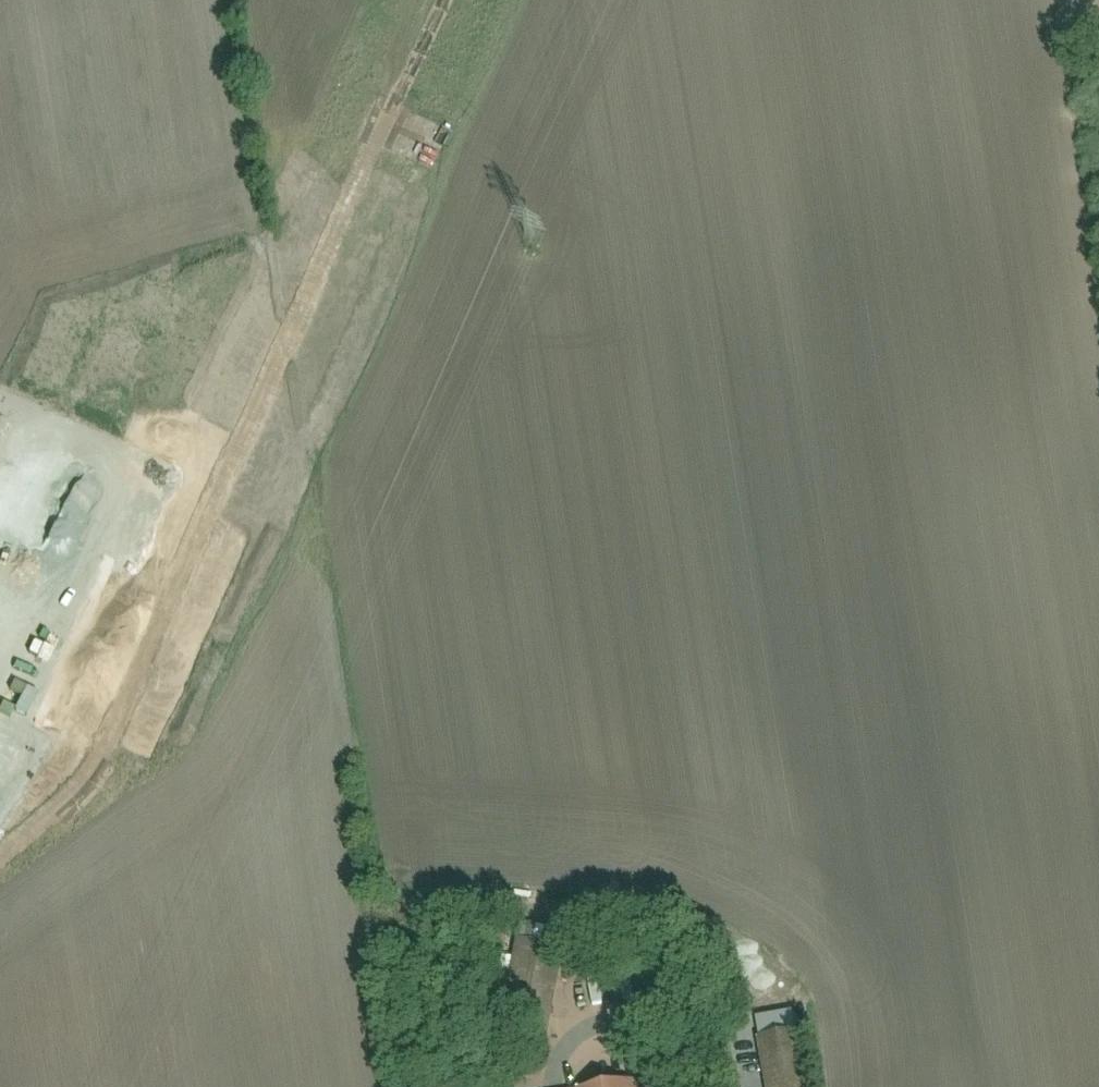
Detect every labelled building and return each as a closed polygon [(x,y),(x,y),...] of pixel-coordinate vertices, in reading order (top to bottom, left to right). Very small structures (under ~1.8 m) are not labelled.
[(507,930),(488,1020),(545,1032),(564,942),(507,930)] [(773,1086),(805,1086),(796,1031),(766,1035),(773,1086)] [(636,1078),(587,1086),(638,1086),(636,1078)]
